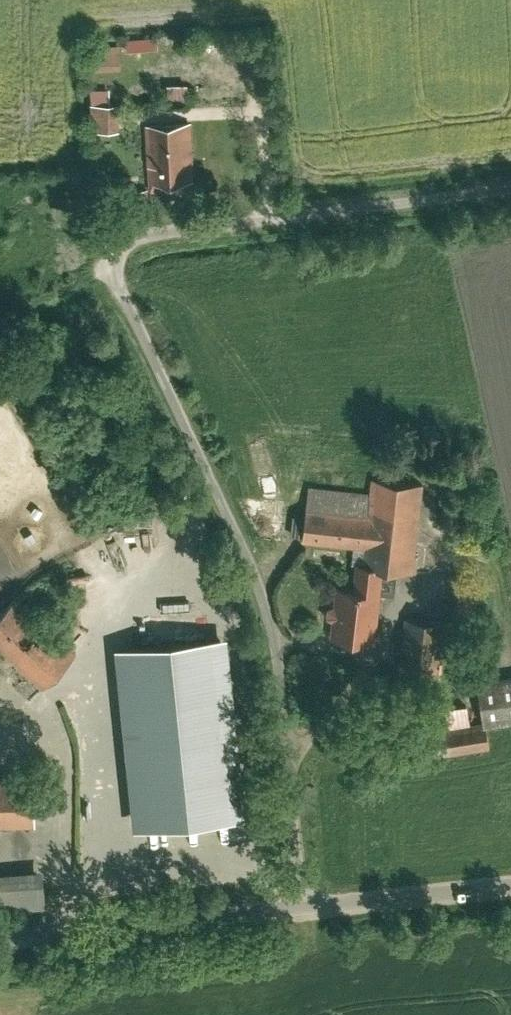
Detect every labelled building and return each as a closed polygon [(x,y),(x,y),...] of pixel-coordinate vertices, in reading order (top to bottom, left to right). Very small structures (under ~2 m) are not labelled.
[(154,33),(125,34),(126,46),(154,45),(154,33)] [(117,41),(85,41),(86,66),(117,65),(117,41)] [(162,80),(163,95),(183,93),(182,79),(162,80)] [(115,99),(102,98),(102,86),(88,86),(88,126),(115,126),(115,99)] [(188,120),(143,123),(147,188),(163,187),(162,178),(191,176),(188,120)] [(306,485),(301,540),(355,545),(354,562),(379,565),(412,568),(420,483),(369,478),(367,491),(306,485)] [(332,585),(327,634),(372,638),(379,565),(354,562),(351,587),(332,585)] [(0,613),(0,648),(39,686),(74,651),(17,595),(0,613)] [(408,640),(418,640),(417,616),(407,616),(408,640)] [(222,634),(111,646),(129,827),(240,815),(222,634)] [(472,680),(478,721),(393,733),(397,759),(486,745),(483,722),(510,718),(510,674),(472,680)] [(0,773),(0,822),(32,820),(30,772),(0,773)] [(0,873),(0,907),(41,904),(39,870),(0,873)]
